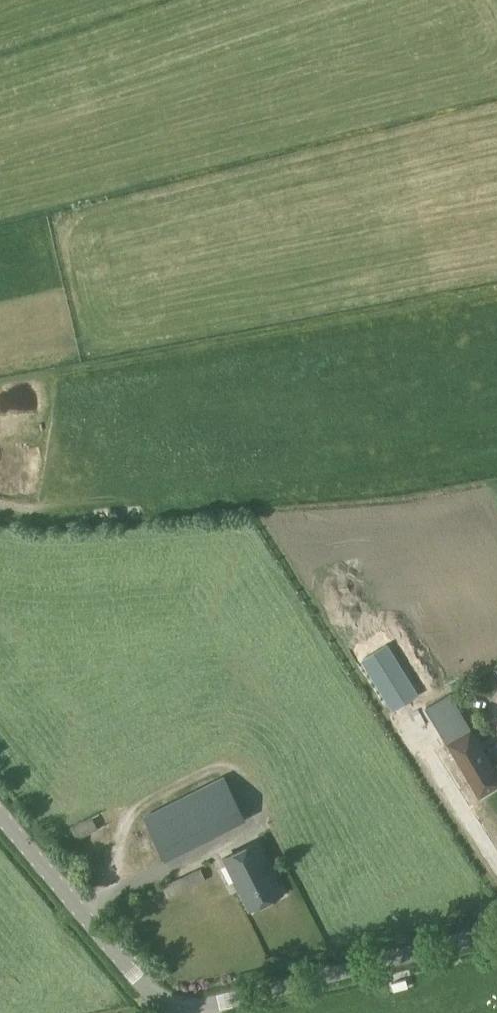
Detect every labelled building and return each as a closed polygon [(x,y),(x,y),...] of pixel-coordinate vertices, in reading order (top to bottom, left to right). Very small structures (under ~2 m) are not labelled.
[(419,692),(390,641),(366,655),(395,705),(419,692)] [(471,728),(448,742),(471,782),(494,769),(471,728)] [(223,777),(189,793),(211,836),(214,834),(245,819),(223,777)] [(257,842),(225,858),(251,908),(265,901),(268,903),(278,898),(279,894),(282,892),(257,842)] [(200,868),(181,876),(185,888),(205,880),(200,868)] [(53,1012),(84,1012),(82,1005),(53,1012)]
